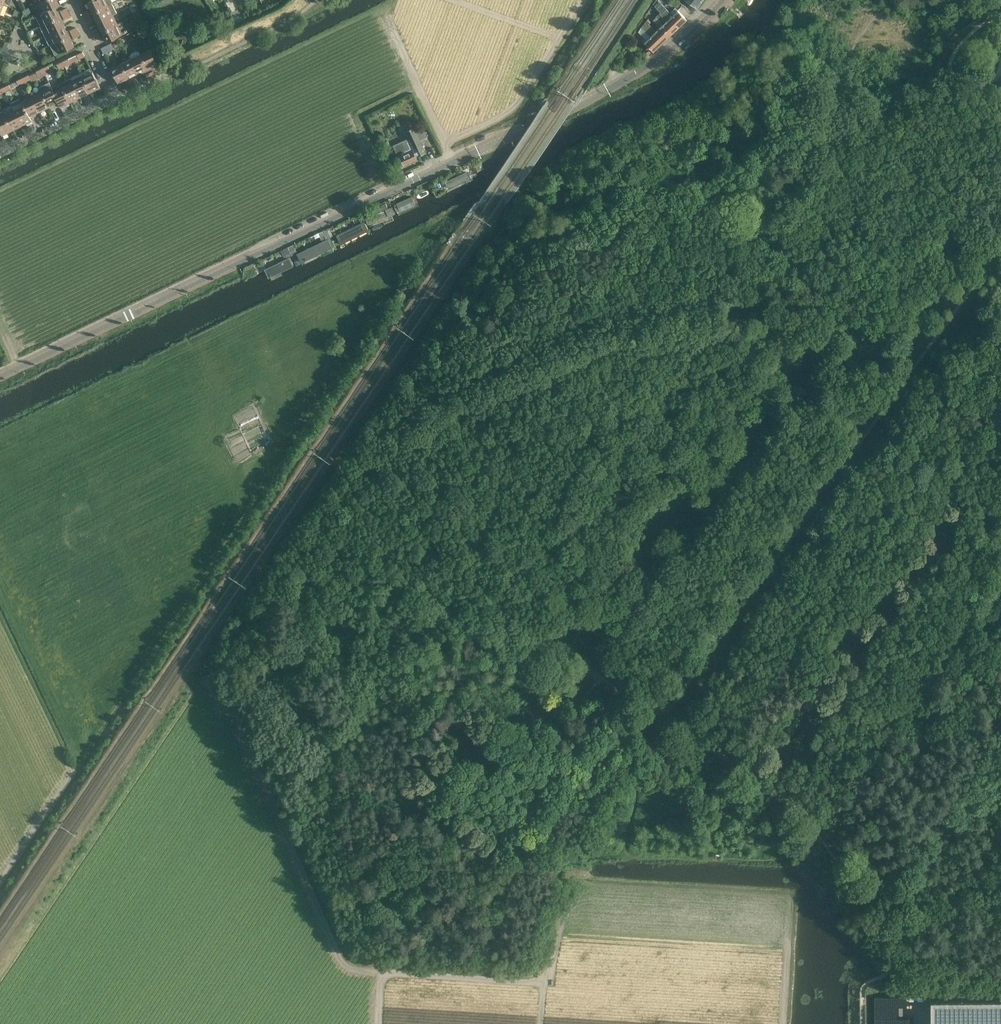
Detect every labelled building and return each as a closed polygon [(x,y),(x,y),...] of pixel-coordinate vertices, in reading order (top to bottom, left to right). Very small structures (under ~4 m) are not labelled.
[(39,2),(43,12),(59,4),(57,0),(44,0),(39,2)] [(84,17),(111,3),(111,0),(92,0),(91,0),(87,2),(90,8),(87,9),(87,10),(82,13),(84,17)] [(659,13),(675,31),(687,20),(677,10),(672,15),(658,2),(654,6),(660,12),(659,13)] [(94,17),(97,22),(116,13),(111,3),(84,17),(86,20),(91,18),(92,18),(94,17)] [(44,24),(68,12),(67,8),(61,11),(60,10),(57,12),(55,7),(59,5),(59,4),(43,12),(35,15),(40,25),(44,24)] [(44,24),(49,34),(64,26),(62,21),(65,19),(64,19),(70,16),(68,12),(44,24)] [(116,13),(97,22),(99,28),(97,29),(92,32),(94,36),(117,24),(113,15),(116,13)] [(656,30),(665,40),(675,31),(659,13),(655,16),(663,23),(656,30)] [(665,40),(656,30),(649,24),(650,22),(648,19),(641,27),(642,28),(638,32),(646,40),(644,42),(653,52),(665,40)] [(117,24),(94,36),(95,40),(101,37),(101,38),(104,36),(107,42),(122,34),(127,32),(126,30),(121,32),(117,24)] [(50,45),(78,32),(76,28),(70,31),(70,30),(67,31),(64,26),(49,34),(53,43),(50,45)] [(78,32),(50,45),(55,55),(74,46),(71,40),(74,39),(74,38),(80,35),(78,32)] [(140,54),(152,78),(156,76),(154,71),(154,69),(153,67),(158,65),(151,49),(140,54)] [(131,59),(138,75),(143,72),(144,74),(146,74),(148,80),(152,78),(140,54),(139,51),(138,51),(136,51),(131,53),(130,55),(129,56),(131,59)] [(121,64),(133,88),(137,86),(134,80),(135,79),(134,77),(138,75),(131,59),(121,64)] [(133,88),(121,64),(111,69),(118,84),(124,82),(125,84),(126,83),(129,90),(133,88)] [(42,68),(45,75),(51,72),(48,66),(42,68)] [(45,75),(42,68),(32,73),(35,80),(45,75)] [(82,77),(90,92),(100,87),(92,72),(82,77)] [(71,78),(80,97),(90,92),(82,77),(81,74),(71,78)] [(61,83),(70,102),(80,97),(71,78),(61,83)] [(51,87),(58,103),(60,107),(70,102),(61,83),(61,82),(51,87)] [(3,87),(5,92),(6,92),(7,94),(7,93),(10,99),(11,99),(12,98),(14,97),(13,94),(12,93),(16,91),(12,83),(3,87)] [(41,92),(49,107),(58,103),(51,87),(49,83),(39,88),(41,92)] [(31,97),(39,112),(49,107),(41,92),(31,97)] [(31,97),(22,101),(30,116),(39,112),(31,97)] [(14,110),(21,126),(32,121),(30,116),(22,101),(12,106),(14,110)] [(14,110),(4,115),(12,131),(21,126),(14,110)] [(4,115),(2,111),(0,112),(0,133),(1,136),(12,131),(4,115)] [(393,145),(398,155),(401,153),(402,155),(400,156),(404,165),(416,159),(414,156),(416,155),(417,155),(425,152),(420,142),(416,133),(414,128),(406,132),(410,140),(407,141),(406,139),(393,145)] [(427,138),(423,129),(416,133),(420,142),(427,138)] [(413,194),(393,204),(398,216),(419,205),(413,194)] [(398,216),(393,204),(363,218),(369,229),(398,216)] [(370,232),(363,218),(333,233),(340,246),(370,232)] [(335,250),(327,235),(290,253),(297,267),(335,250)] [(295,265),(290,253),(264,266),(269,277),(295,265)] [(383,560),(396,552),(391,543),(378,551),(383,560)] [(929,1000),(930,1023),(1000,1023),(1000,1000),(929,1000)]
